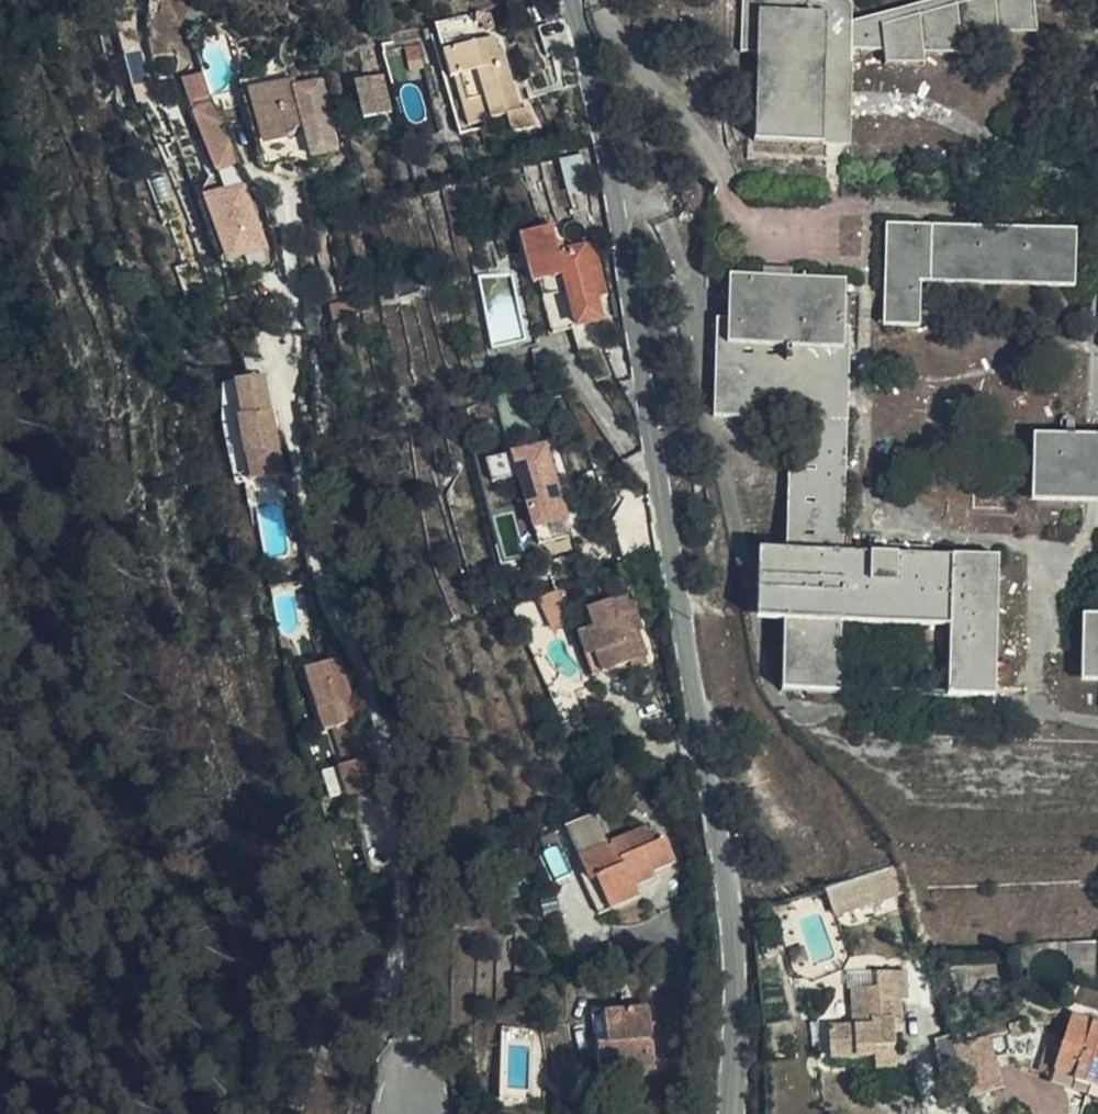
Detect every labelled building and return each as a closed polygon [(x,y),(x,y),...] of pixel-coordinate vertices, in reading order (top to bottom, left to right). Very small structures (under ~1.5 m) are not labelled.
[(440,8),(445,25),(471,17),(466,0),(462,0),(440,8)] [(865,124),(866,27),(895,28),(905,28),(906,36),(946,36),(943,24),(982,25),(982,17),(1022,16),(1018,4),(1062,3),(1061,0),(873,0),(868,2),(868,0),(755,0),(753,35),(769,36),(767,121),(865,124)] [(438,51),(432,26),(420,30),(425,54),(438,51)] [(866,27),(865,124),(893,124),(895,28),(866,27)] [(453,82),(454,85),(479,83),(476,30),(452,32),(453,82)] [(509,47),(515,45),(510,30),(504,32),(509,47)] [(206,87),(225,147),(242,141),(213,47),(197,53),(200,66),(205,77),(206,84),(206,87)] [(287,63),(254,69),(255,78),(288,72),(287,63)] [(288,72),(255,78),(266,139),(300,134),(327,129),(316,66),(288,72)] [(391,113),(383,76),(355,81),(363,119),(391,113)] [(331,157),(327,129),(300,134),(304,162),(331,157)] [(898,306),(934,308),(935,266),(1084,268),(1084,204),(899,201),(898,306)] [(553,315),(564,312),(549,239),(570,234),(565,209),(526,216),(534,263),(542,261),(553,315)] [(612,266),(605,227),(570,234),(549,239),(564,312),(608,303),(604,281),(602,268),(612,266)] [(811,441),(858,441),(861,306),(852,306),(853,258),(736,254),(736,302),(723,302),(721,396),(800,400),(800,419),(811,441)] [(614,279),(612,266),(602,268),(604,281),(614,279)] [(486,310),(492,344),(523,339),(517,305),(486,310)] [(251,482),(285,477),(269,374),(235,379),(251,482)] [(1045,413),(1045,485),(1097,486),(1097,414),(1045,413)] [(856,529),(858,441),(811,441),(800,419),(797,530),(795,601),(794,670),(849,672),(851,602),(957,604),(954,674),(1005,676),(1009,536),(856,529)] [(548,439),(510,451),(533,529),(572,517),(548,439)] [(763,599),(795,601),(797,530),(765,529),(763,599)] [(588,610),(601,651),(639,637),(627,600),(632,598),(625,575),(590,587),(596,607),(588,610)] [(558,591),(539,599),(552,629),(571,621),(558,591)] [(577,614),(591,656),(601,651),(588,610),(577,614)] [(334,646),(311,652),(324,694),(330,714),(336,733),(355,726),(349,708),(351,707),(334,646)] [(324,694),(311,652),(301,655),(314,696),(324,694)] [(324,694),(314,696),(319,717),(330,714),(324,694)] [(360,745),(355,726),(336,733),(341,752),(360,745)] [(341,752),(351,782),(371,774),(363,744),(360,745),(341,752)] [(345,783),(351,782),(341,752),(336,754),(345,783)] [(573,817),(584,843),(609,832),(598,807),(573,817)] [(902,848),(861,862),(869,885),(909,872),(902,848)] [(1078,933),(1085,970),(1097,969),(1097,931),(1078,933)] [(907,964),(877,966),(878,990),(857,992),(859,1028),(835,1031),(838,1059),(882,1057),(882,1070),(902,1068),(898,1020),(906,1019),(905,998),(909,998),(907,964)] [(878,990),(877,966),(855,967),(857,992),(878,990)] [(640,1055),(662,1053),(654,987),(614,994),(617,1022),(606,1024),(609,1045),(639,1041),(640,1055)] [(1054,1061),(1097,1081),(1097,1012),(1082,1005),(1067,1035),(1048,1026),(1042,1043),(1058,1050),(1054,1061)] [(958,1084),(978,1077),(962,1030),(946,1036),(949,1045),(946,1046),(958,1084)] [(1038,1054),(1054,1061),(1058,1050),(1042,1043),(1038,1054)] [(839,1073),(882,1070),(882,1057),(838,1059),(839,1073)]
